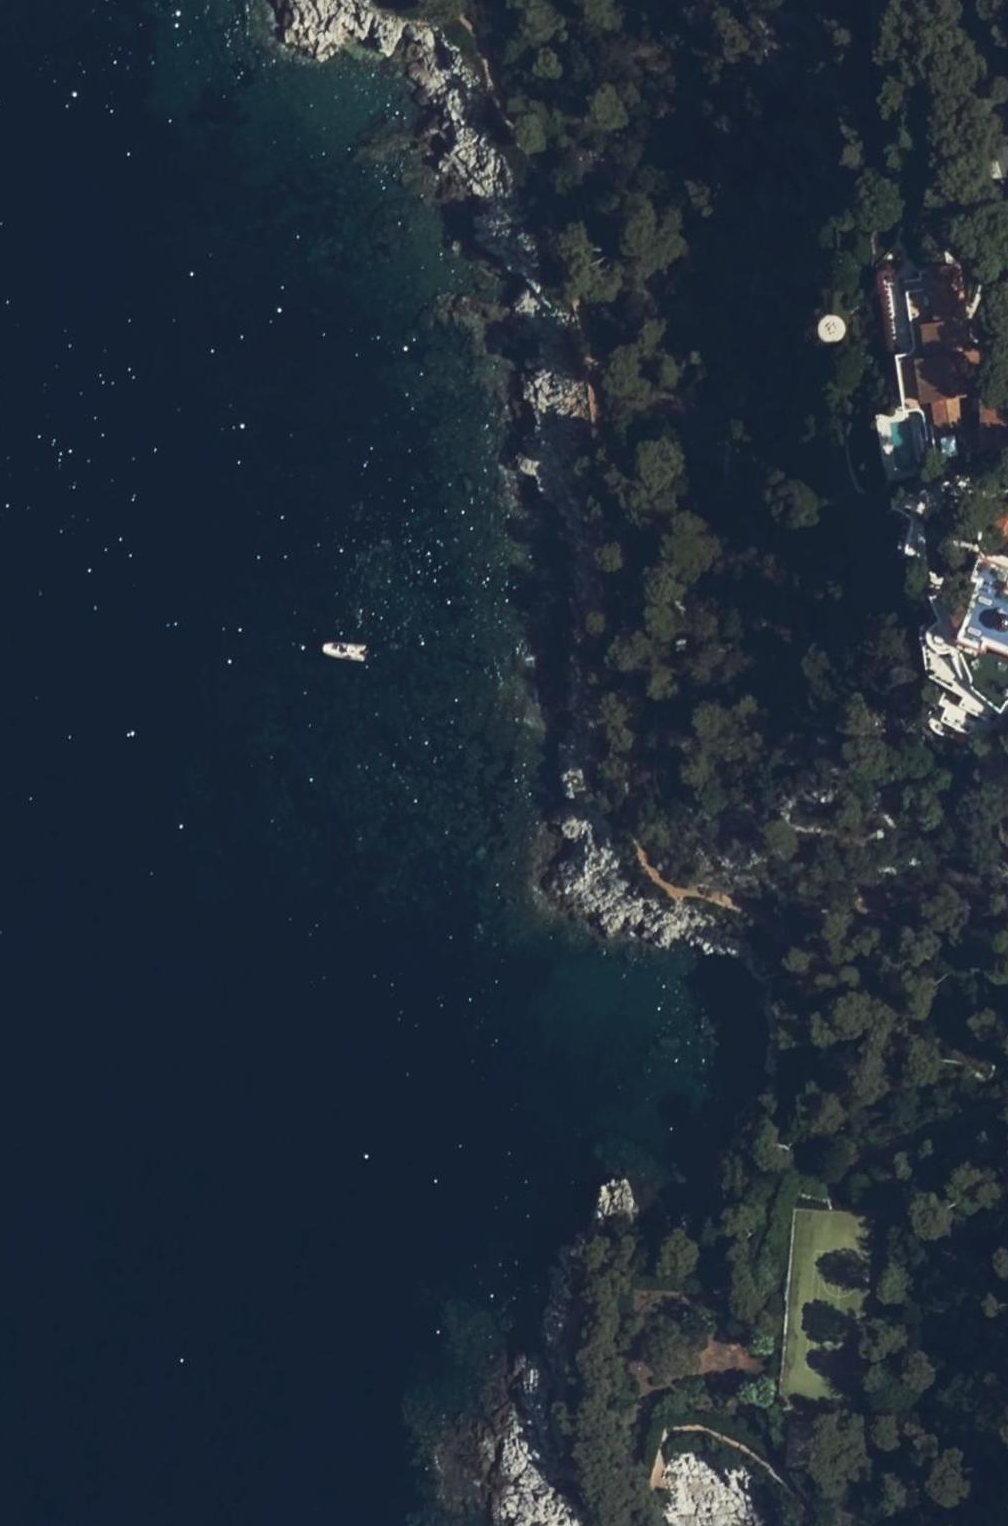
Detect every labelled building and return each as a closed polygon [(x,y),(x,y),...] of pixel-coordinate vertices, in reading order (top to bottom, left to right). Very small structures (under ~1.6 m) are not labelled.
[(969,348),(958,263),(919,268),(921,285),(904,287),(920,404),(932,402),(936,430),(961,426),(956,392),(962,392),(961,372),(978,370),(975,347),(969,348)] [(1007,420),(1007,391),(977,393),(980,423),(1007,420)] [(980,423),(983,449),(1007,445),(1007,420),(980,423)] [(993,515),(1000,533),(1007,531),(1007,534),(1007,510),(993,515)] [(985,560),(978,557),(970,576),(978,579),(972,596),(965,598),(960,601),(956,605),(953,610),(952,616),(954,623),(958,630),(955,638),(981,648),(984,643),(1007,652),(1007,590),(1006,589),(1007,582),(1007,569),(985,560)] [(779,1297),(786,1298),(787,1279),(779,1279),(779,1297)]
